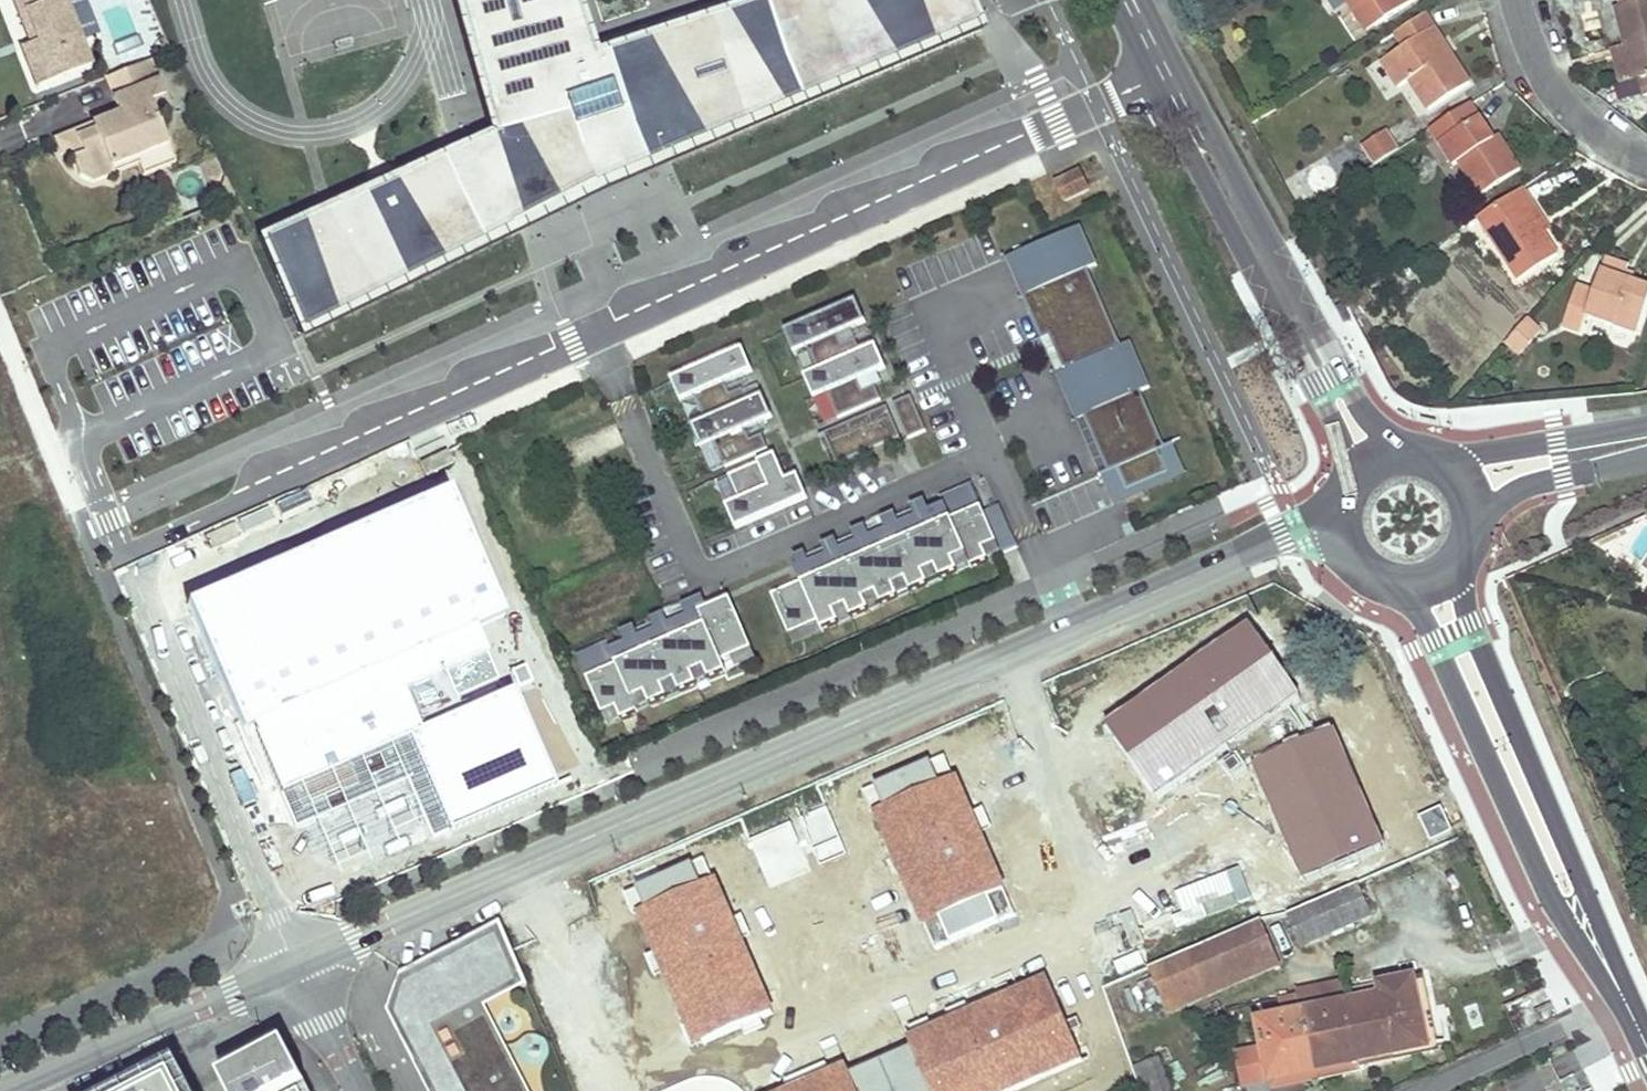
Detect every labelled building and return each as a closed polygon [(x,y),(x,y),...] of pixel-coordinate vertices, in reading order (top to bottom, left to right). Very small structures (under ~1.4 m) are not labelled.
[(31,43),(39,40),(23,0),(14,0),(31,43)] [(39,40),(31,43),(22,46),(38,86),(94,64),(68,0),(23,0),(39,40)] [(987,36),(970,0),(723,0),(595,42),(580,0),(449,0),(489,139),(255,244),(299,346),(486,255),(525,236),(602,199),(987,36)] [(1367,31),(1414,0),(1347,0),(1367,31)] [(1612,7),(1622,46),(1612,49),(1620,84),(1639,79),(1643,97),(1646,96),(1646,0),(1643,0),(1612,7)] [(1423,13),(1392,34),(1403,48),(1380,62),(1398,88),(1408,81),(1428,110),(1471,82),(1423,13)] [(1342,63),(1334,50),(1321,58),(1329,71),(1342,63)] [(156,57),(148,60),(156,81),(164,78),(156,57)] [(174,103),(164,78),(156,81),(148,60),(105,77),(120,113),(93,123),(96,130),(78,137),(68,133),(55,139),(61,154),(72,159),(79,176),(92,182),(114,173),(111,167),(168,145),(161,127),(166,125),(163,117),(169,114),(174,103)] [(1331,74),(1344,66),(1342,63),(1329,71),(1331,74)] [(1491,137),(1468,103),(1428,129),(1452,165),(1457,162),(1477,194),(1519,169),(1496,135),(1491,137)] [(93,123),(68,133),(78,137),(96,130),(93,123)] [(1357,142),(1372,165),(1396,150),(1380,127),(1357,142)] [(111,167),(114,173),(138,164),(143,175),(175,163),(168,145),(111,167)] [(1079,172),(1053,183),(1061,201),(1088,190),(1079,172)] [(218,205),(236,198),(227,178),(218,205)] [(1524,187),(1476,218),(1517,282),(1557,255),(1542,232),(1526,207),(1533,202),(1524,187)] [(1533,202),(1526,207),(1542,232),(1549,227),(1533,202)] [(1150,389),(1130,343),(1121,347),(1088,271),(1098,267),(1080,227),(1006,259),(1042,340),(1050,337),(1064,370),(1056,374),(1076,420),(1084,416),(1108,473),(1118,468),(1127,490),(1167,473),(1158,451),(1165,448),(1141,393),(1150,389)] [(1605,259),(1594,292),(1577,286),(1563,325),(1581,332),(1588,314),(1637,331),(1646,302),(1646,289),(1632,284),(1623,280),(1627,271),(1628,267),(1605,259)] [(1636,275),(1627,271),(1623,280),(1632,284),(1636,275)] [(886,368),(876,346),(861,353),(855,340),(843,346),(838,334),(866,322),(857,301),(785,332),(794,354),(808,348),(818,372),(804,378),(814,400),(828,394),(839,419),(881,400),(875,387),(863,392),(858,380),(886,368)] [(1526,320),(1507,342),(1517,351),(1536,328),(1526,320)] [(743,349),(671,380),(681,403),(694,397),(705,421),(691,427),(700,449),(714,443),(725,468),(768,450),(762,436),(750,441),(745,430),(772,418),(763,396),(747,402),(742,390),(730,395),(725,384),(753,372),(743,349)] [(925,431),(910,396),(893,404),(908,439),(925,431)] [(836,464),(899,437),(886,407),(823,434),(836,464)] [(836,464),(823,434),(818,436),(833,471),(901,442),(899,437),(836,464)] [(1123,499),(1186,473),(1174,444),(1165,448),(1158,451),(1167,473),(1127,490),(1118,468),(1108,473),(1100,476),(1112,505),(1123,499)] [(764,475),(780,468),(774,454),(728,474),(739,500),(725,505),(735,527),(807,496),(797,474),(785,480),(769,486),(764,475)] [(785,480),(780,468),(764,475),(769,486),(785,480)] [(945,506),(934,511),(915,519),(920,530),(891,543),(886,531),(855,544),(860,556),(832,568),(827,557),(796,570),(801,582),(771,595),(788,634),(966,557),(971,568),(988,560),(983,549),(995,543),(1000,555),(1017,548),(1011,536),(997,542),(984,512),(972,485),(951,494),(954,502),(945,506)] [(434,837),(555,784),(513,688),(504,692),(475,627),(504,614),(450,490),(187,604),(243,733),(252,729),(295,827),(408,777),(434,837)] [(954,502),(951,494),(941,499),(945,506),(954,502)] [(860,556),(855,544),(886,531),(891,543),(920,530),(915,519),(934,511),(930,503),(792,563),(796,570),(827,557),(832,568),(860,556)] [(1011,536),(999,506),(984,512),(997,542),(1011,536)] [(793,645),(971,568),(966,557),(788,634),(793,645)] [(728,591),(601,647),(603,653),(731,598),(728,591)] [(601,647),(579,656),(605,714),(615,710),(619,720),(635,713),(630,702),(644,696),(649,707),(663,700),(659,689),(673,683),(678,694),(693,688),(688,677),(702,671),(707,682),(726,673),(721,662),(753,649),(731,598),(603,653),(601,647)] [(1106,726),(1157,798),(1300,697),(1249,626),(1106,726)] [(753,649),(721,662),(726,673),(758,660),(753,649)] [(524,665),(512,669),(520,687),(531,683),(524,665)] [(702,671),(688,677),(693,688),(707,682),(702,671)] [(1600,681),(1584,688),(1590,704),(1606,696),(1600,681)] [(673,683),(659,689),(663,700),(678,694),(673,683)] [(644,696),(630,702),(635,713),(649,707),(644,696)] [(615,710),(605,714),(609,724),(619,720),(615,710)] [(1338,731),(1254,764),(1302,883),(1386,850),(1338,731)] [(876,811),(937,951),(1018,916),(957,775),(941,782),(932,762),(876,786),(885,807),(876,811)] [(633,914),(692,1050),(775,1014),(716,877),(703,883),(696,866),(637,891),(645,909),(633,914)] [(1301,907),(1288,912),(1302,946),(1373,917),(1358,883),(1301,907)] [(476,1008),(528,985),(502,923),(404,974),(408,981),(398,1008),(390,1012),(410,1050),(421,1044),(443,1086),(438,1088),(440,1090),(520,1090),(476,1008)] [(1238,933),(1232,936),(1246,968),(1249,977),(1278,965),(1261,924),(1238,933)] [(1232,936),(1152,969),(1165,1002),(1246,968),(1232,936)] [(1086,1064),(1048,977),(781,1090),(1022,1090),(1086,1064)] [(1412,977),(1402,979),(1416,1049),(1426,1046),(1412,977)] [(1349,1002),(1258,1021),(1263,1047),(1236,1053),(1242,1086),(1270,1080),(1361,1060),(1416,1049),(1402,979),(1346,991),(1349,1002)] [(410,1050),(432,1090),(440,1090),(438,1088),(443,1086),(421,1044),(410,1050)] [(291,1053),(236,1082),(226,1086),(229,1090),(311,1090),(291,1053)] [(1152,1059),(1164,1090),(1172,1090),(1160,1057),(1152,1059)] [(1134,1066),(1140,1083),(1143,1090),(1164,1090),(1152,1059),(1134,1066)] [(1361,1060),(1270,1080),(1271,1090),(1362,1069),(1361,1060)] [(181,1067),(135,1090),(193,1090),(181,1067)]
